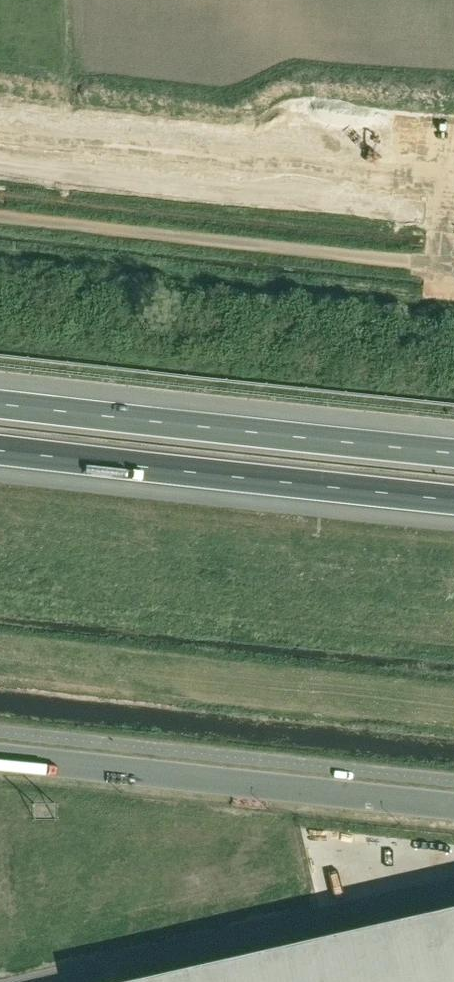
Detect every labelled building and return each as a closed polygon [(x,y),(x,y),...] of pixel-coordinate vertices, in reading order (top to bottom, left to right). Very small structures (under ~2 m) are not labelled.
[(130,981),(453,981),(453,908),(130,981)]
